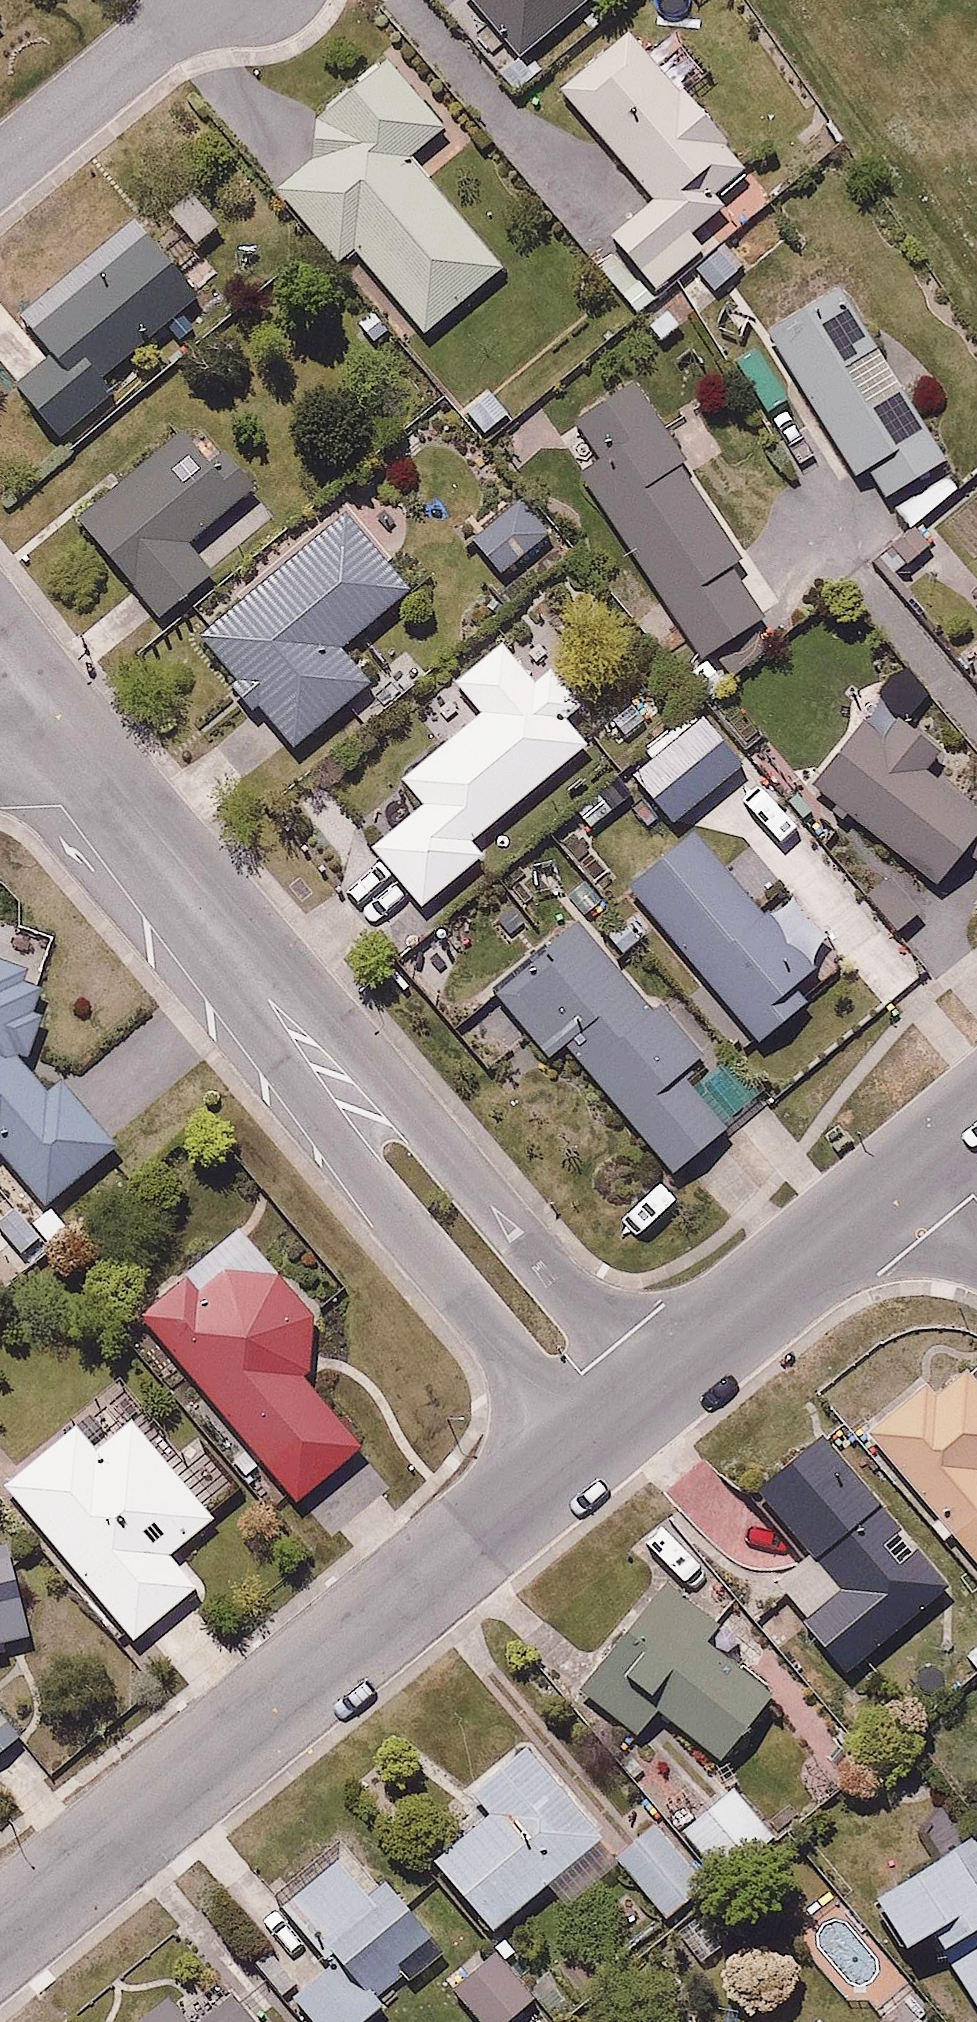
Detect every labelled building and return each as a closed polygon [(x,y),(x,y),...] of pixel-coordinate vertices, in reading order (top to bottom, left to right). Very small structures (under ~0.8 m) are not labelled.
[(526,69),(609,0),(468,0),(526,69)] [(711,249),(699,234),(725,212),(716,201),(750,172),(634,34),(564,93),(650,197),(587,249),(663,340),(752,265),(727,235),(711,249)] [(427,336),(507,268),(411,156),(444,128),(386,61),(303,132),(322,154),(279,191),(340,262),(353,250),(427,336)] [(194,188),(151,227),(193,272),(235,233),(194,188)] [(107,386),(196,299),(126,226),(22,326),(54,360),(16,397),(65,448),(118,397),(107,386)] [(845,287),(768,331),(856,485),(871,476),(884,498),(946,463),(845,287)] [(785,608),(640,385),(562,436),(706,659),(785,608)] [(265,497),(196,420),(80,525),(170,625),(215,584),(194,561),(265,497)] [(562,529),(527,487),(470,535),(505,577),(562,529)] [(344,652),(424,579),(350,499),(199,637),(306,754),(377,688),(344,652)] [(473,842),(589,748),(566,721),(584,706),(550,664),(532,679),(505,646),(428,709),(454,741),(399,785),(420,811),(370,852),(420,914),(487,859),(473,842)] [(969,676),(976,686),(976,669),(969,676)] [(927,768),(938,754),(875,705),(799,802),(839,833),(850,818),(904,860),(867,906),(905,936),(967,857),(976,865),(976,807),(927,768)] [(701,719),(633,775),(674,828),(743,773),(701,719)] [(700,833),(629,895),(759,1044),(830,982),(700,833)] [(590,905),(549,853),(506,886),(547,939),(590,905)] [(705,1060),(584,925),(493,1007),(546,1066),(559,1054),(670,1179),(730,1125),(687,1077),(705,1060)] [(15,1270),(136,1178),(35,1047),(70,1020),(6,938),(0,943),(0,1178),(26,1212),(0,1232),(0,1251),(15,1270)] [(323,1372),(321,1309),(259,1232),(134,1332),(290,1529),(373,1463),(309,1382),(323,1372)] [(870,1427),(976,1552),(976,1369),(970,1361),(939,1388),(929,1376),(870,1427)] [(837,1403),(753,1480),(811,1544),(772,1578),(856,1672),(960,1579),(863,1471),(882,1453),(837,1403)] [(198,1500),(134,1426),(99,1456),(78,1432),(4,1497),(143,1656),(217,1592),(188,1558),(244,1509),(220,1481),(198,1500)] [(15,1550),(0,1552),(0,1658),(33,1652),(15,1550)] [(671,1567),(576,1688),(636,1735),(659,1706),(723,1756),(779,1683),(714,1633),(730,1613),(671,1567)] [(963,1661),(976,1675),(976,1646),(963,1661)] [(0,1702),(0,1764),(31,1738),(0,1702)] [(531,1733),(468,1790),(481,1804),(434,1846),(504,1925),(614,1826),(531,1733)] [(738,1773),(683,1823),(730,1876),(786,1827),(738,1773)] [(708,1879),(657,1816),(613,1851),(664,1914),(708,1879)] [(871,1890),(908,1947),(933,1931),(976,2001),(976,1824),(976,1823),(871,1890)] [(449,1943),(390,1875),(375,1887),(339,1846),(275,1901),(250,1872),(216,1902),(320,2021),(357,2021),(449,1943)] [(499,1941),(448,1988),(480,2021),(507,2021),(543,1988),(499,1941)] [(219,1976),(193,1998),(179,1982),(123,1982),(117,1988),(112,2021),(259,2021),(219,1976)] [(813,2021),(834,2021),(828,2012),(813,2021)]
